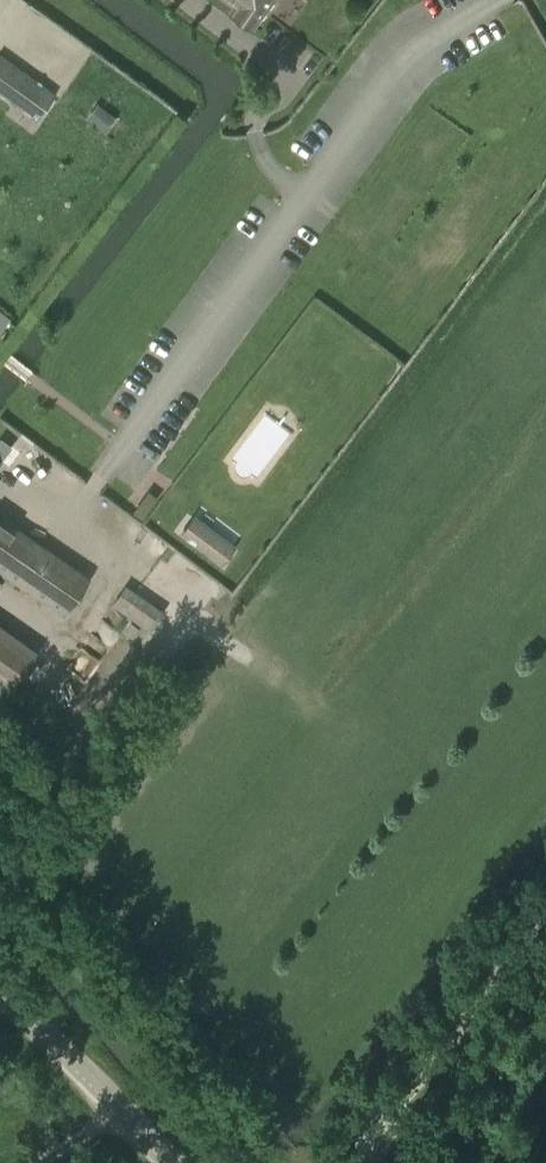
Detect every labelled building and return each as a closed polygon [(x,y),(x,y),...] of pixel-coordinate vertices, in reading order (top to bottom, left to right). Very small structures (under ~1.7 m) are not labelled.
[(256,22),(273,0),(227,0),(256,22)] [(53,94),(22,72),(6,94),(37,116),(53,94)] [(62,612),(87,576),(0,515),(0,569),(62,612)] [(229,544),(191,515),(181,528),(220,557),(229,544)] [(128,586),(114,606),(148,630),(163,611),(128,586)] [(0,657),(0,680),(10,687),(36,650),(15,635),(0,657)]
